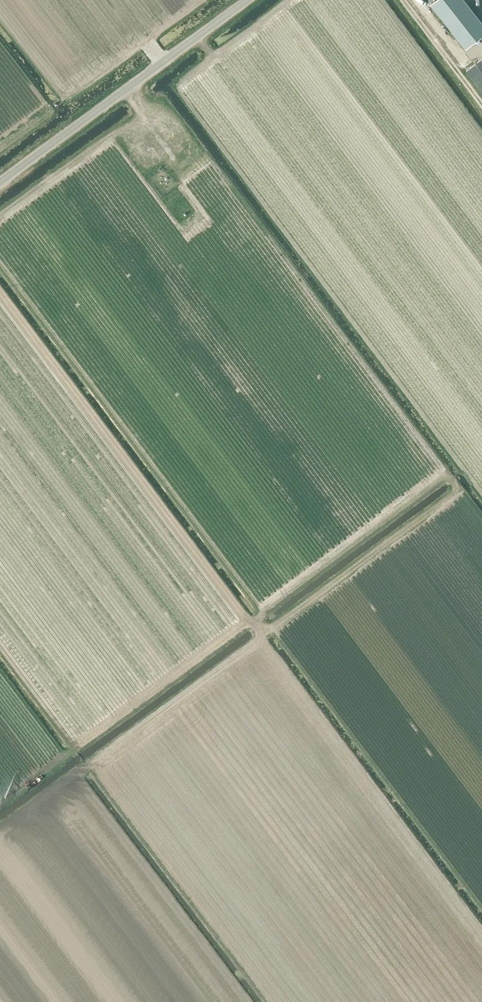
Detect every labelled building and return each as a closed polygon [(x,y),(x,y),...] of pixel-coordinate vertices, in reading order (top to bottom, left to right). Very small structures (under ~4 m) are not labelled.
[(481,36),(481,22),(465,0),(435,0),(431,4),(466,48),(481,36)] [(466,71),(481,91),(481,72),(476,63),(466,71)]
